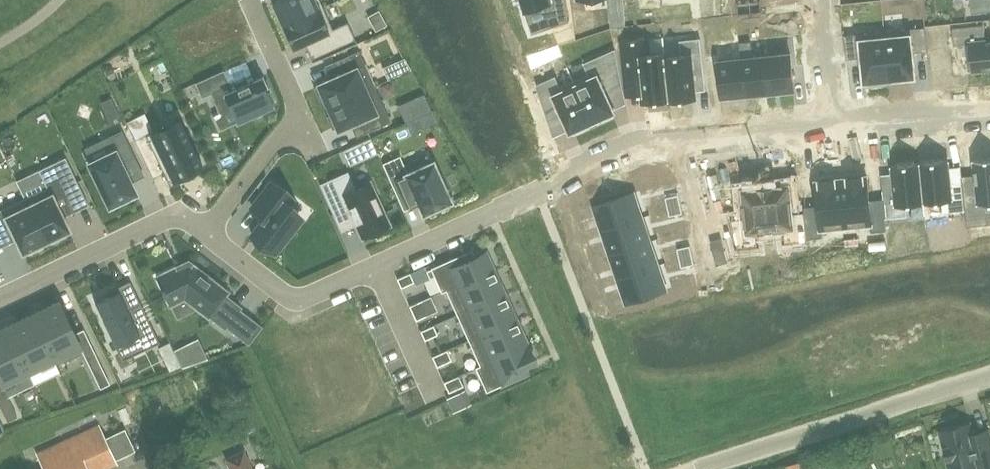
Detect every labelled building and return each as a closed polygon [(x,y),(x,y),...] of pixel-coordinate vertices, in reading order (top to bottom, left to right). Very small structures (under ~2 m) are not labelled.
[(272,3),(282,26),(323,8),(320,0),(279,0),(272,3)] [(525,13),(545,7),(552,28),(570,22),(567,0),(521,0),(525,13)] [(972,13),(989,11),(989,0),(971,0),(972,13)] [(738,3),(739,14),(762,12),(761,1),(738,3)] [(332,29),(323,8),(282,26),(292,48),(304,43),(311,59),(355,40),(347,22),(332,29)] [(376,31),(386,25),(379,11),(368,17),(376,31)] [(952,24),(954,41),(966,40),(969,66),(989,64),(989,36),(986,36),(984,20),(952,24)] [(926,27),(885,31),(890,79),(915,77),(913,52),(928,51),(926,27)] [(574,28),(555,34),(558,46),(576,40),(574,28)] [(885,31),(844,35),(847,59),(862,58),(865,82),(890,79),(885,31)] [(682,54),(665,56),(670,100),(670,102),(696,99),(693,75),(704,74),(701,38),(680,40),(682,54)] [(645,39),(621,41),(625,79),(627,97),(643,95),(644,103),(670,100),(665,56),(665,52),(647,54),(645,39)] [(751,41),(741,42),(743,58),(746,94),(770,92),(767,56),(753,57),(751,41)] [(527,57),(532,70),(563,60),(558,46),(527,57)] [(318,87),(315,88),(320,100),(324,99),(327,107),(375,86),(359,50),(333,62),(339,74),(331,78),(318,83),(317,84),(317,85),(318,85),(318,87)] [(590,74),(575,81),(593,121),(598,119),(599,123),(614,116),(612,113),(615,111),(614,109),(606,92),(623,84),(616,50),(586,64),(590,74)] [(791,53),(767,56),(770,92),(795,89),(791,53)] [(404,58),(399,60),(404,73),(412,70),(404,58)] [(743,58),(718,61),(722,96),(746,94),(743,58)] [(224,70),(195,83),(202,98),(213,93),(215,98),(213,99),(219,113),(220,115),(232,109),(237,120),(239,120),(249,115),(251,115),(272,105),(265,90),(268,88),(263,76),(233,89),(224,70)] [(556,78),(537,86),(548,119),(563,113),(570,129),(571,131),(573,130),(575,134),(590,127),(588,124),(593,121),(575,81),(560,88),(556,78)] [(331,116),(327,117),(333,129),(336,128),(337,129),(337,131),(339,130),(351,124),(360,120),(365,133),(391,122),(375,86),(327,107),(331,116)] [(438,121),(433,110),(422,115),(427,126),(438,121)] [(154,131),(145,135),(170,186),(181,181),(180,177),(189,172),(202,166),(180,119),(154,131)] [(92,161),(88,163),(109,206),(136,193),(130,181),(121,163),(134,157),(122,131),(108,138),(114,151),(92,161)] [(358,144),(364,157),(377,152),(371,138),(358,144)] [(303,164),(290,154),(285,160),(298,170),(303,164)] [(47,187),(25,198),(32,213),(37,223),(42,233),(46,241),(50,239),(52,243),(66,236),(65,232),(69,230),(63,217),(54,198),(79,186),(65,157),(39,170),(47,187)] [(451,202),(433,162),(407,173),(399,157),(386,163),(399,192),(410,187),(423,215),(451,202)] [(963,182),(967,226),(988,224),(986,204),(989,203),(989,158),(973,159),(975,175),(976,181),(963,182)] [(948,160),(920,163),(924,203),(942,201),(943,212),(965,210),(963,182),(951,184),(949,167),(948,160)] [(895,189),(883,190),(884,198),(886,218),(908,216),(907,205),(924,203),(920,163),(892,165),(893,173),(895,189)] [(321,185),(335,216),(349,209),(356,224),(362,237),(389,225),(370,182),(355,189),(348,172),(321,185)] [(863,175),(848,177),(848,178),(842,179),(846,226),(871,224),(872,232),(887,230),(886,218),(884,198),(870,200),(868,180),(867,176),(863,176),(863,175)] [(842,179),(835,179),(835,178),(820,180),(820,181),(816,181),(816,185),(818,205),(804,207),(805,212),(807,238),(823,237),(822,229),(846,226),(842,179)] [(265,216),(252,233),(275,252),(301,219),(287,207),(292,200),(270,183),(252,206),(265,216)] [(790,184),(766,186),(771,231),(785,230),(786,242),(808,240),(807,238),(805,212),(793,213),(792,201),(790,184)] [(745,218),(732,219),(738,247),(758,245),(757,233),(771,231),(766,186),(742,189),(743,196),(745,218)] [(602,231),(642,217),(634,193),(594,206),(602,231)] [(679,195),(666,198),(668,207),(681,204),(679,195)] [(8,224),(16,240),(22,252),(27,250),(29,254),(43,247),(41,243),(46,241),(42,233),(37,223),(32,213),(25,198),(0,210),(0,228),(8,224)] [(668,207),(670,216),(683,213),(681,204),(668,207)] [(650,241),(642,217),(602,231),(610,255),(650,241)] [(879,239),(880,247),(888,246),(887,238),(879,239)] [(650,241),(610,255),(618,279),(658,265),(650,241)] [(678,249),(680,258),(692,255),(690,246),(678,249)] [(441,292),(445,290),(493,268),(486,252),(475,257),(472,249),(430,268),(441,292)] [(682,267),(694,264),(692,255),(680,258),(682,267)] [(176,267),(157,277),(162,288),(161,289),(163,294),(165,294),(170,305),(189,296),(198,303),(198,309),(209,317),(209,316),(225,329),(227,327),(239,310),(241,308),(225,296),(228,292),(192,264),(192,265),(188,262),(176,268),(176,267)] [(658,265),(618,279),(626,303),(666,290),(658,265)] [(505,294),(493,268),(445,290),(441,292),(446,290),(457,315),(505,294)] [(414,282),(410,273),(397,278),(401,288),(414,282)] [(117,349),(139,339),(144,349),(159,342),(141,303),(128,309),(117,287),(105,293),(107,296),(95,302),(105,321),(103,321),(117,349)] [(457,315),(469,341),(516,319),(505,294),(457,315)] [(33,314),(54,359),(81,346),(59,301),(33,314)] [(420,301),(409,305),(416,321),(427,316),(420,301)] [(28,372),(54,359),(33,314),(6,327),(28,372)] [(251,319),(238,336),(249,344),(262,327),(251,319)] [(475,368),(476,368),(528,345),(516,319),(469,341),(480,366),(475,368)] [(433,325),(420,331),(425,340),(438,334),(433,325)] [(8,421),(17,417),(2,385),(28,372),(6,327),(0,330),(0,405),(8,421)] [(91,344),(81,348),(101,388),(110,384),(91,344)] [(535,361),(528,345),(476,368),(486,392),(528,373),(524,366),(535,361)] [(447,351),(433,357),(437,367),(452,360),(447,351)] [(459,377),(444,383),(447,390),(449,392),(463,386),(459,377)] [(973,434),(970,423),(941,431),(951,468),(968,468),(975,467),(976,468),(989,468),(989,437),(988,430),(973,434)] [(42,468),(105,468),(116,464),(100,429),(37,457),(42,468)] [(244,451),(227,458),(232,468),(251,468),(244,451)]
